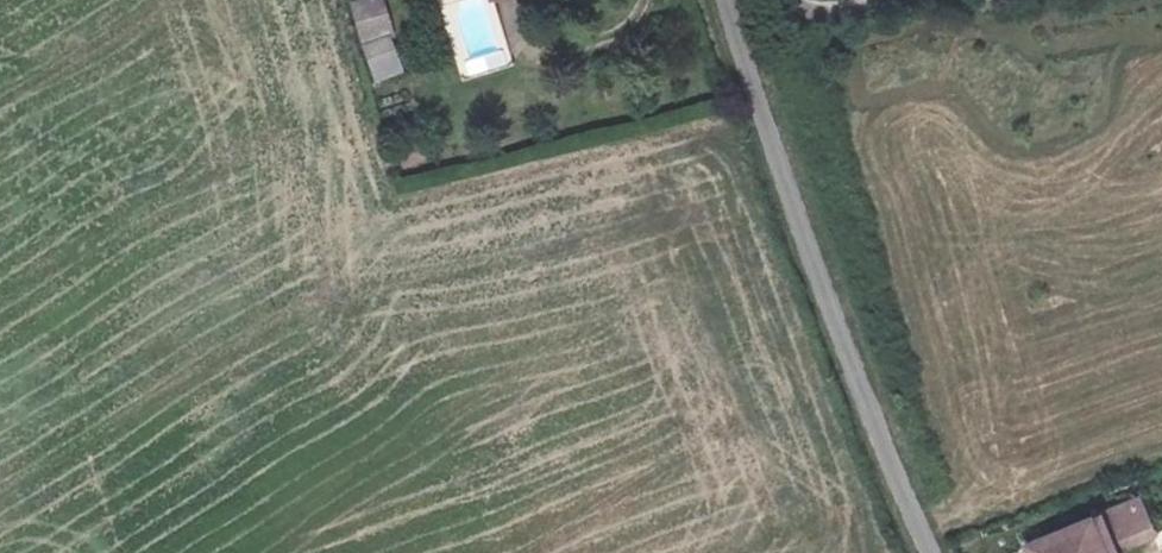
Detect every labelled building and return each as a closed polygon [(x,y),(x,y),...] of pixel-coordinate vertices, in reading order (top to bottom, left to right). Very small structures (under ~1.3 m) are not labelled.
[(371,81),(404,74),(387,0),(352,0),(371,81)] [(1118,546),(1121,552),(1161,552),(1161,528),(1134,539),(1118,546)]
